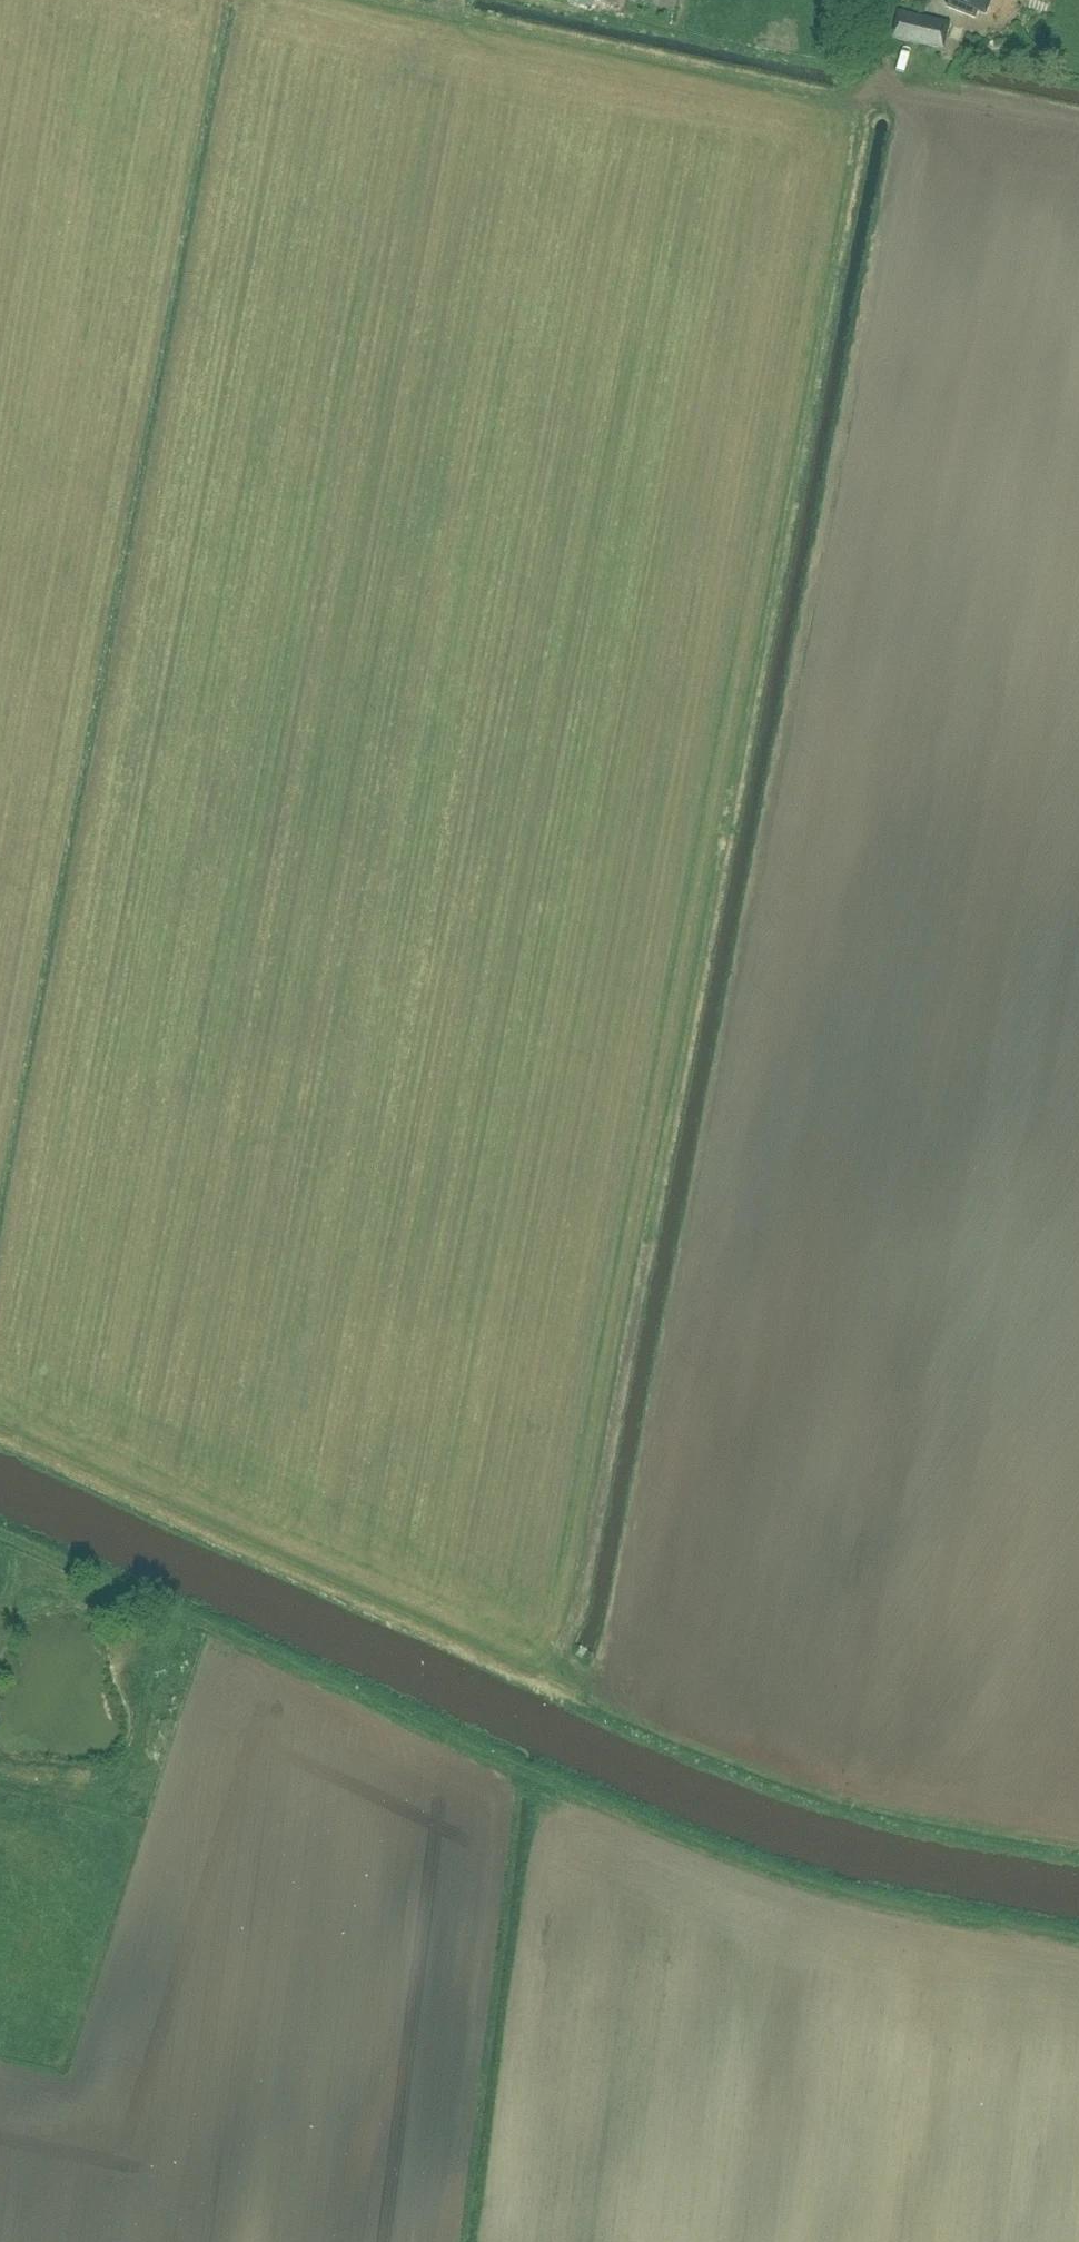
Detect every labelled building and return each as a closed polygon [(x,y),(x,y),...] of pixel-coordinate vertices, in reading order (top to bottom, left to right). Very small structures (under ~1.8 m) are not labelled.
[(953,1),(949,9),(964,15),(968,7),(984,13),(990,0),(950,0),(953,1)] [(942,53),(948,25),(896,13),(889,41),(942,53)]
